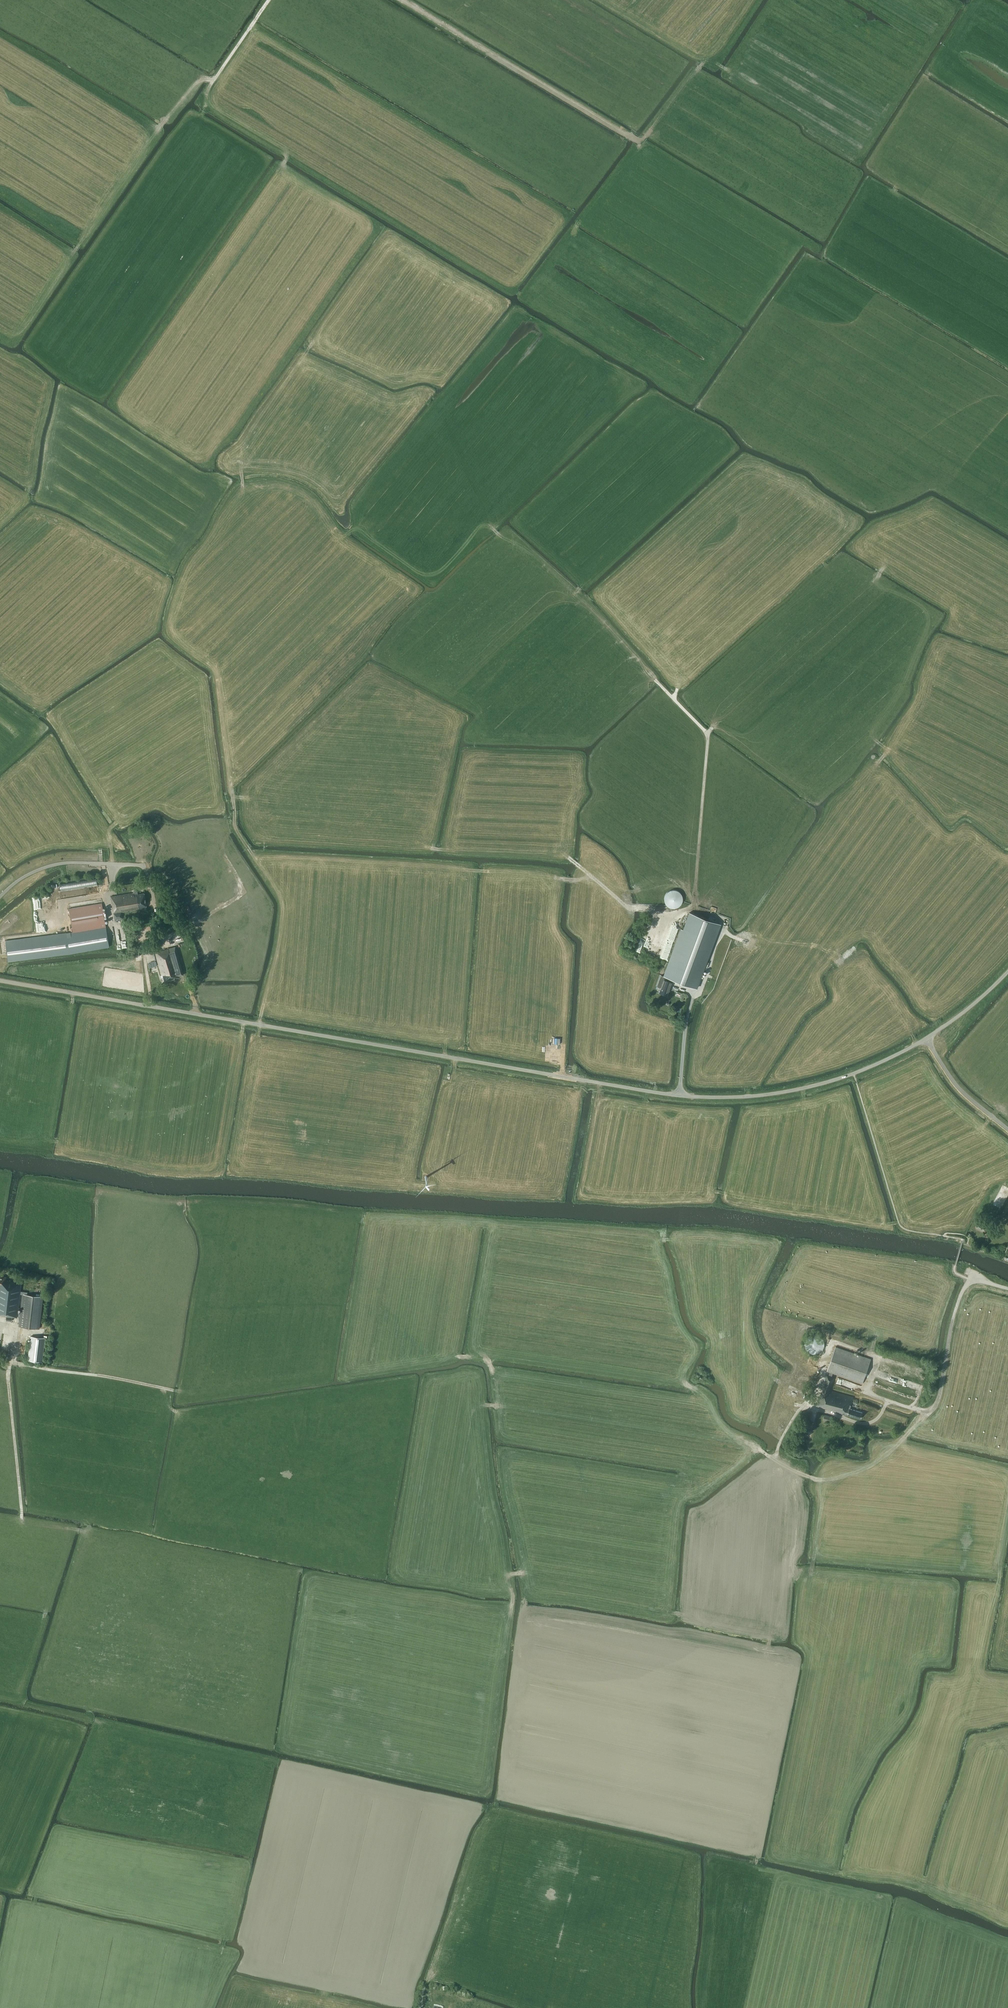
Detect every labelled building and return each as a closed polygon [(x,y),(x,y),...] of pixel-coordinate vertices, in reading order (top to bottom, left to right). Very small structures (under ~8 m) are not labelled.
[(97,877),(60,883),(61,890),(98,885),(97,877)] [(678,908),(684,893),(670,887),(664,902),(678,908)] [(132,893),(110,896),(114,920),(121,918),(120,912),(132,910),(147,908),(144,893),(137,894),(137,890),(133,891),(133,892),(132,893)] [(101,903),(68,909),(73,940),(67,941),(69,953),(108,947),(101,903)] [(683,931),(681,930),(663,976),(665,976),(663,982),(662,982),(659,992),(667,995),(669,988),(670,989),(671,986),(669,985),(671,980),(696,989),(720,925),(689,914),(683,931)] [(161,950),(161,951),(156,953),(162,975),(164,974),(166,981),(180,977),(179,975),(183,974),(175,946),(161,950)] [(983,1230),(988,1220),(982,1218),(980,1222),(979,1221),(976,1227),(983,1230)] [(0,1276),(0,1285),(3,1285),(1,1299),(0,1299),(0,1314),(4,1314),(4,1315),(17,1317),(18,1307),(21,1308),(19,1326),(39,1328),(43,1296),(23,1294),(21,1304),(19,1304),(21,1282),(6,1280),(6,1276),(0,1276)] [(824,1347),(824,1345),(825,1343),(824,1342),(824,1340),(823,1339),(822,1337),(821,1336),(819,1335),(818,1334),(816,1334),(814,1334),(812,1334),(809,1335),(808,1337),(806,1338),(806,1339),(805,1341),(805,1343),(805,1345),(805,1347),(806,1349),(807,1350),(808,1351),(809,1352),(811,1353),(813,1353),(814,1354),(816,1354),(818,1353),(820,1352),(821,1351),(822,1350),(823,1349),(824,1347)] [(30,1336),(28,1359),(42,1361),(45,1338),(30,1336)] [(871,1356),(835,1344),(826,1371),(828,1372),(827,1375),(825,1374),(821,1389),(822,1389),(821,1394),(820,1393),(816,1406),(847,1416),(848,1415),(860,1419),(862,1412),(849,1407),(853,1397),(829,1390),(834,1377),(832,1376),(832,1373),(862,1383),(871,1356)]
